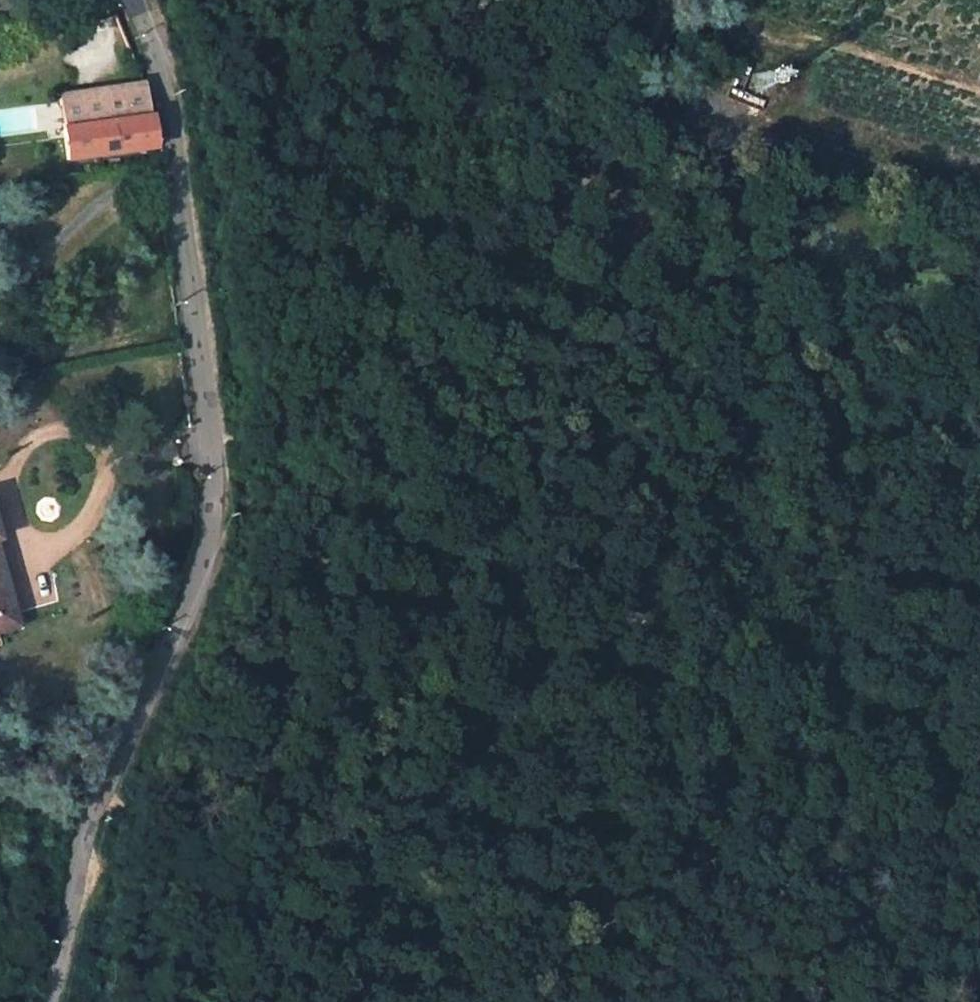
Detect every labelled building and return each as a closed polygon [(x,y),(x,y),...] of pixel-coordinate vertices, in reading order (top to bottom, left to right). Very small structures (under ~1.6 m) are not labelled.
[(144,84),(60,96),(69,159),(153,148),(144,84)] [(53,180),(39,182),(41,196),(55,194),(54,190),(53,180)] [(53,180),(54,190),(61,188),(60,180),(53,180)] [(9,592),(0,561),(0,595),(9,592)] [(19,625),(9,592),(0,595),(0,631),(19,625)] [(138,646),(134,656),(142,660),(146,649),(138,646)]
